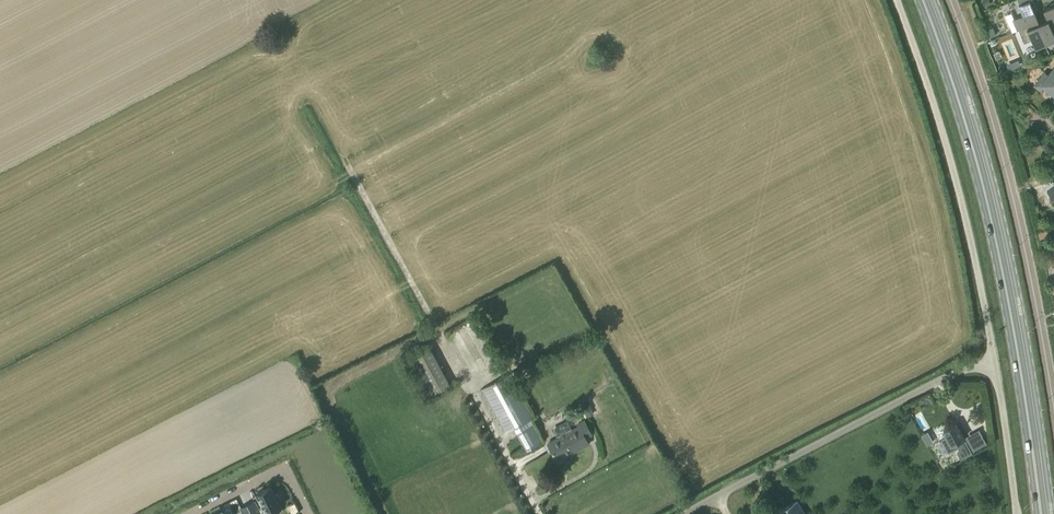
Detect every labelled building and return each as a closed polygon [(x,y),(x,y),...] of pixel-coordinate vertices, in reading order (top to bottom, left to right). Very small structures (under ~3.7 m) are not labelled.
[(1018,30),(1018,29),(1037,21),(1034,13),(1037,12),(1032,0),(1030,0),(1026,1),(1026,0),(1017,0),(1019,4),(1018,5),(1022,15),(1014,18),(1011,13),(1005,16),(1012,32),(1018,30)] [(1045,18),(1046,18),(1051,31),(1052,31),(1053,36),(1053,2),(1049,4),(1050,6),(1042,10),(1045,18)] [(1045,18),(1043,19),(1045,24),(1041,25),(1040,23),(1037,25),(1046,47),(1048,46),(1052,42),(1053,41),(1053,36),(1052,31),(1051,31),(1046,18),(1045,18)] [(1018,29),(1018,30),(1023,43),(1030,40),(1034,48),(1038,47),(1043,48),(1046,47),(1037,25),(1040,23),(1040,20),(1037,21),(1018,29)] [(993,28),(987,30),(991,38),(996,35),(993,28)] [(1047,75),(1044,72),(1034,85),(1041,91),(1044,87),(1053,95),(1053,66),(1047,75)] [(427,397),(451,384),(430,346),(406,358),(427,397)] [(514,427),(527,449),(542,441),(530,418),(535,416),(511,373),(480,389),(504,432),(514,427)] [(584,413),(591,408),(586,400),(579,404),(584,413)] [(557,436),(557,437),(547,442),(558,461),(590,443),(586,438),(593,434),(585,420),(578,423),(580,425),(572,429),(572,428),(568,420),(553,429),(557,436)] [(956,424),(943,431),(947,437),(942,440),(949,452),(958,447),(961,451),(958,453),(961,459),(972,453),(956,424)] [(271,486),(257,493),(267,513),(281,506),(271,486)] [(798,500),(777,512),(779,513),(806,513),(798,500)] [(248,505),(252,513),(259,513),(260,513),(254,501),(248,505)] [(248,505),(242,508),(245,513),(252,513),(248,505)]
